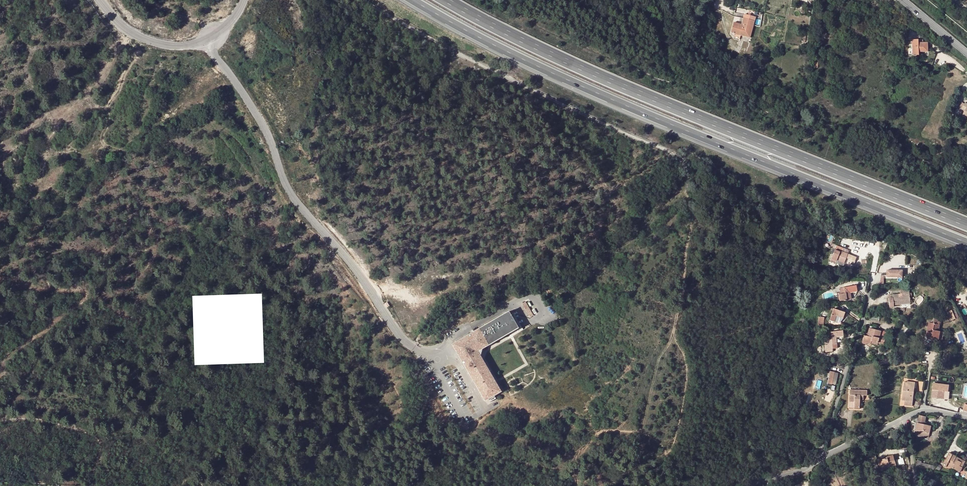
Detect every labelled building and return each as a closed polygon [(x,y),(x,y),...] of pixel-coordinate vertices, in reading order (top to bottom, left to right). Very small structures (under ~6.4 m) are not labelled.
[(755,17),(745,14),(744,18),(742,24),(746,26),(747,23),(753,25),(755,17)] [(734,22),(732,33),(750,37),(753,25),(747,23),(746,26),(742,24),(734,22)] [(915,37),(909,37),(909,52),(915,52),(915,49),(924,49),(924,40),(915,40),(915,37)] [(835,250),(831,258),(836,260),(837,259),(844,262),(846,257),(855,261),(856,257),(842,251),(841,252),(835,250)] [(886,269),(886,277),(902,277),(902,269),(886,269)] [(841,294),(838,294),(840,301),(851,299),(850,293),(857,292),(856,285),(840,288),(841,294)] [(909,303),(908,293),(900,294),(892,294),(892,296),(893,304),(909,303)] [(514,306),(445,342),(483,407),(507,394),(482,355),(533,327),(514,306)] [(829,320),(834,322),(836,316),(843,318),(845,312),(833,308),(829,320)] [(952,311),(948,313),(949,316),(951,321),(959,317),(957,313),(954,315),(952,311)] [(939,336),(940,331),(938,331),(940,320),(934,319),(933,323),(929,322),(926,337),(939,339),(939,336)] [(871,341),(878,342),(884,344),(885,337),(880,336),(881,331),(869,328),(867,336),(864,335),(862,341),(867,342),(870,343),(870,342),(871,341)] [(842,330),(831,332),(831,333),(827,333),(827,340),(824,340),(825,348),(832,347),(833,349),(837,348),(836,337),(843,336),(842,330)] [(919,353),(880,361),(881,365),(920,357),(919,353)] [(912,406),(914,392),(912,392),(913,382),(905,381),(902,400),(905,401),(904,405),(912,406)] [(940,386),(938,386),(938,390),(937,390),(928,389),(927,402),(939,403),(940,395),(943,396),(944,386),(940,386)] [(850,389),(849,409),(859,409),(859,399),(863,399),(863,395),(867,395),(867,390),(850,389)] [(924,424),(925,422),(926,416),(919,415),(915,434),(928,438),(931,426),(926,425),(924,424)] [(965,461),(949,453),(943,465),(946,467),(947,465),(960,472),(965,461)] [(881,471),(874,473),(876,479),(883,477),(881,471),(896,467),(894,456),(878,460),(881,471)]
